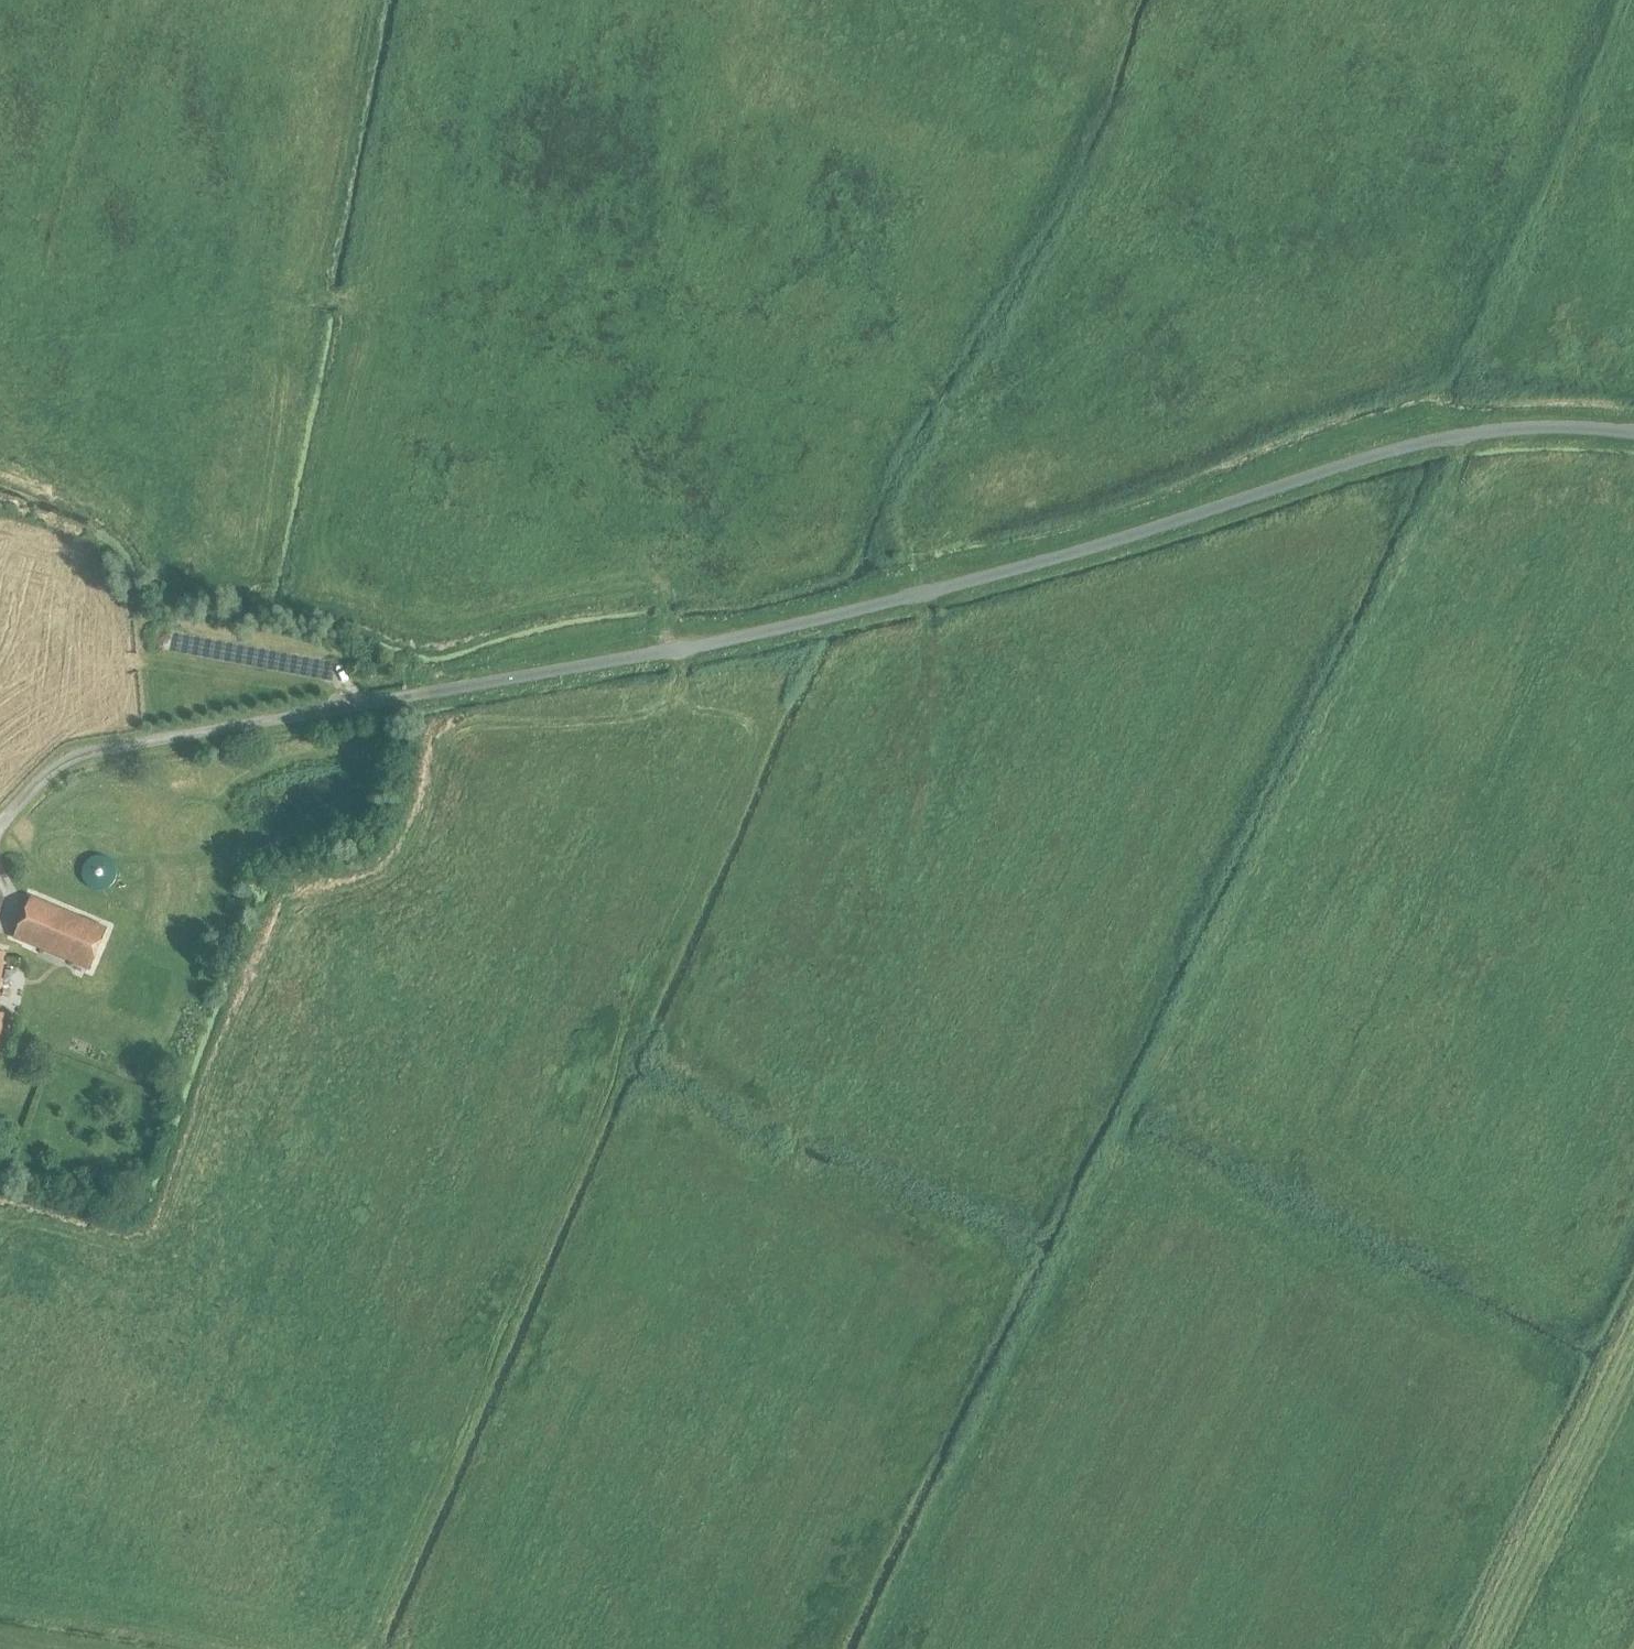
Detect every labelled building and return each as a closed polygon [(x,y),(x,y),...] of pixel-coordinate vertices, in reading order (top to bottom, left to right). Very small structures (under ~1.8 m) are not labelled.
[(32,896),(16,938),(87,968),(105,926),(32,896)]
